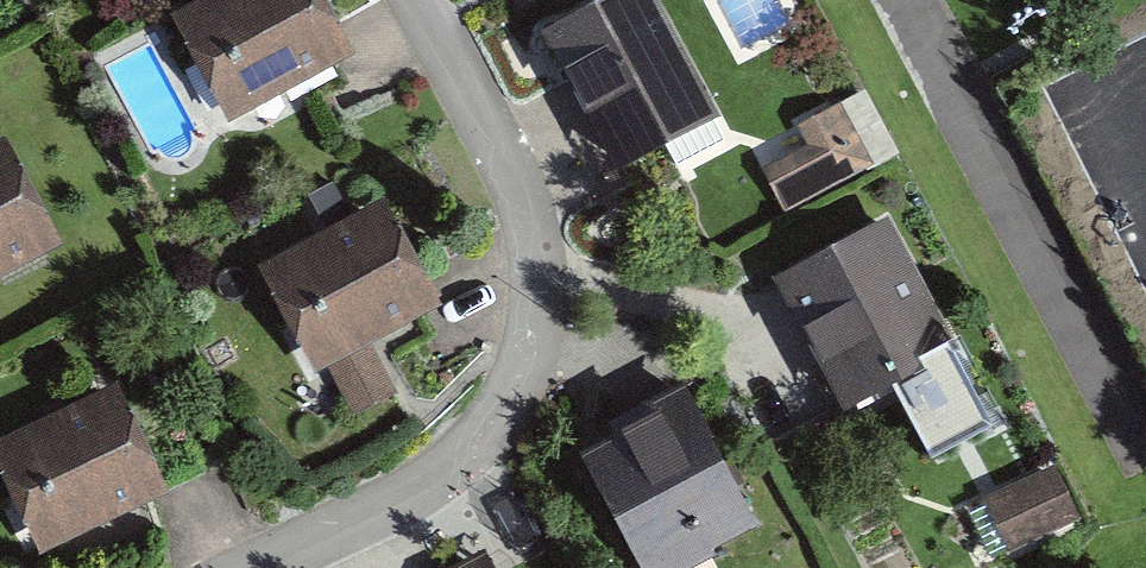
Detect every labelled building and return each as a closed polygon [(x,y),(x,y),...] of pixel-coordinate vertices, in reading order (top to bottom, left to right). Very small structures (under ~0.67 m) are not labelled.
[(305,0),(228,0),(194,18),(240,102),(333,52),(305,0)] [(649,0),(616,0),(551,35),(619,162),(710,114),(649,0)] [(864,163),(836,111),(806,127),(816,146),(768,171),(785,204),(864,163)] [(0,151),(0,285),(53,259),(0,151)] [(428,311),(374,211),(249,277),(303,378),(326,366),(352,415),(383,399),(356,349),(428,311)] [(945,349),(882,228),(772,284),(834,405),(945,349)] [(108,396),(0,448),(0,485),(36,559),(158,501),(108,396)] [(689,412),(575,473),(627,567),(679,567),(752,529),(689,412)] [(1063,462),(989,487),(1009,544),(1082,519),(1063,462)]
